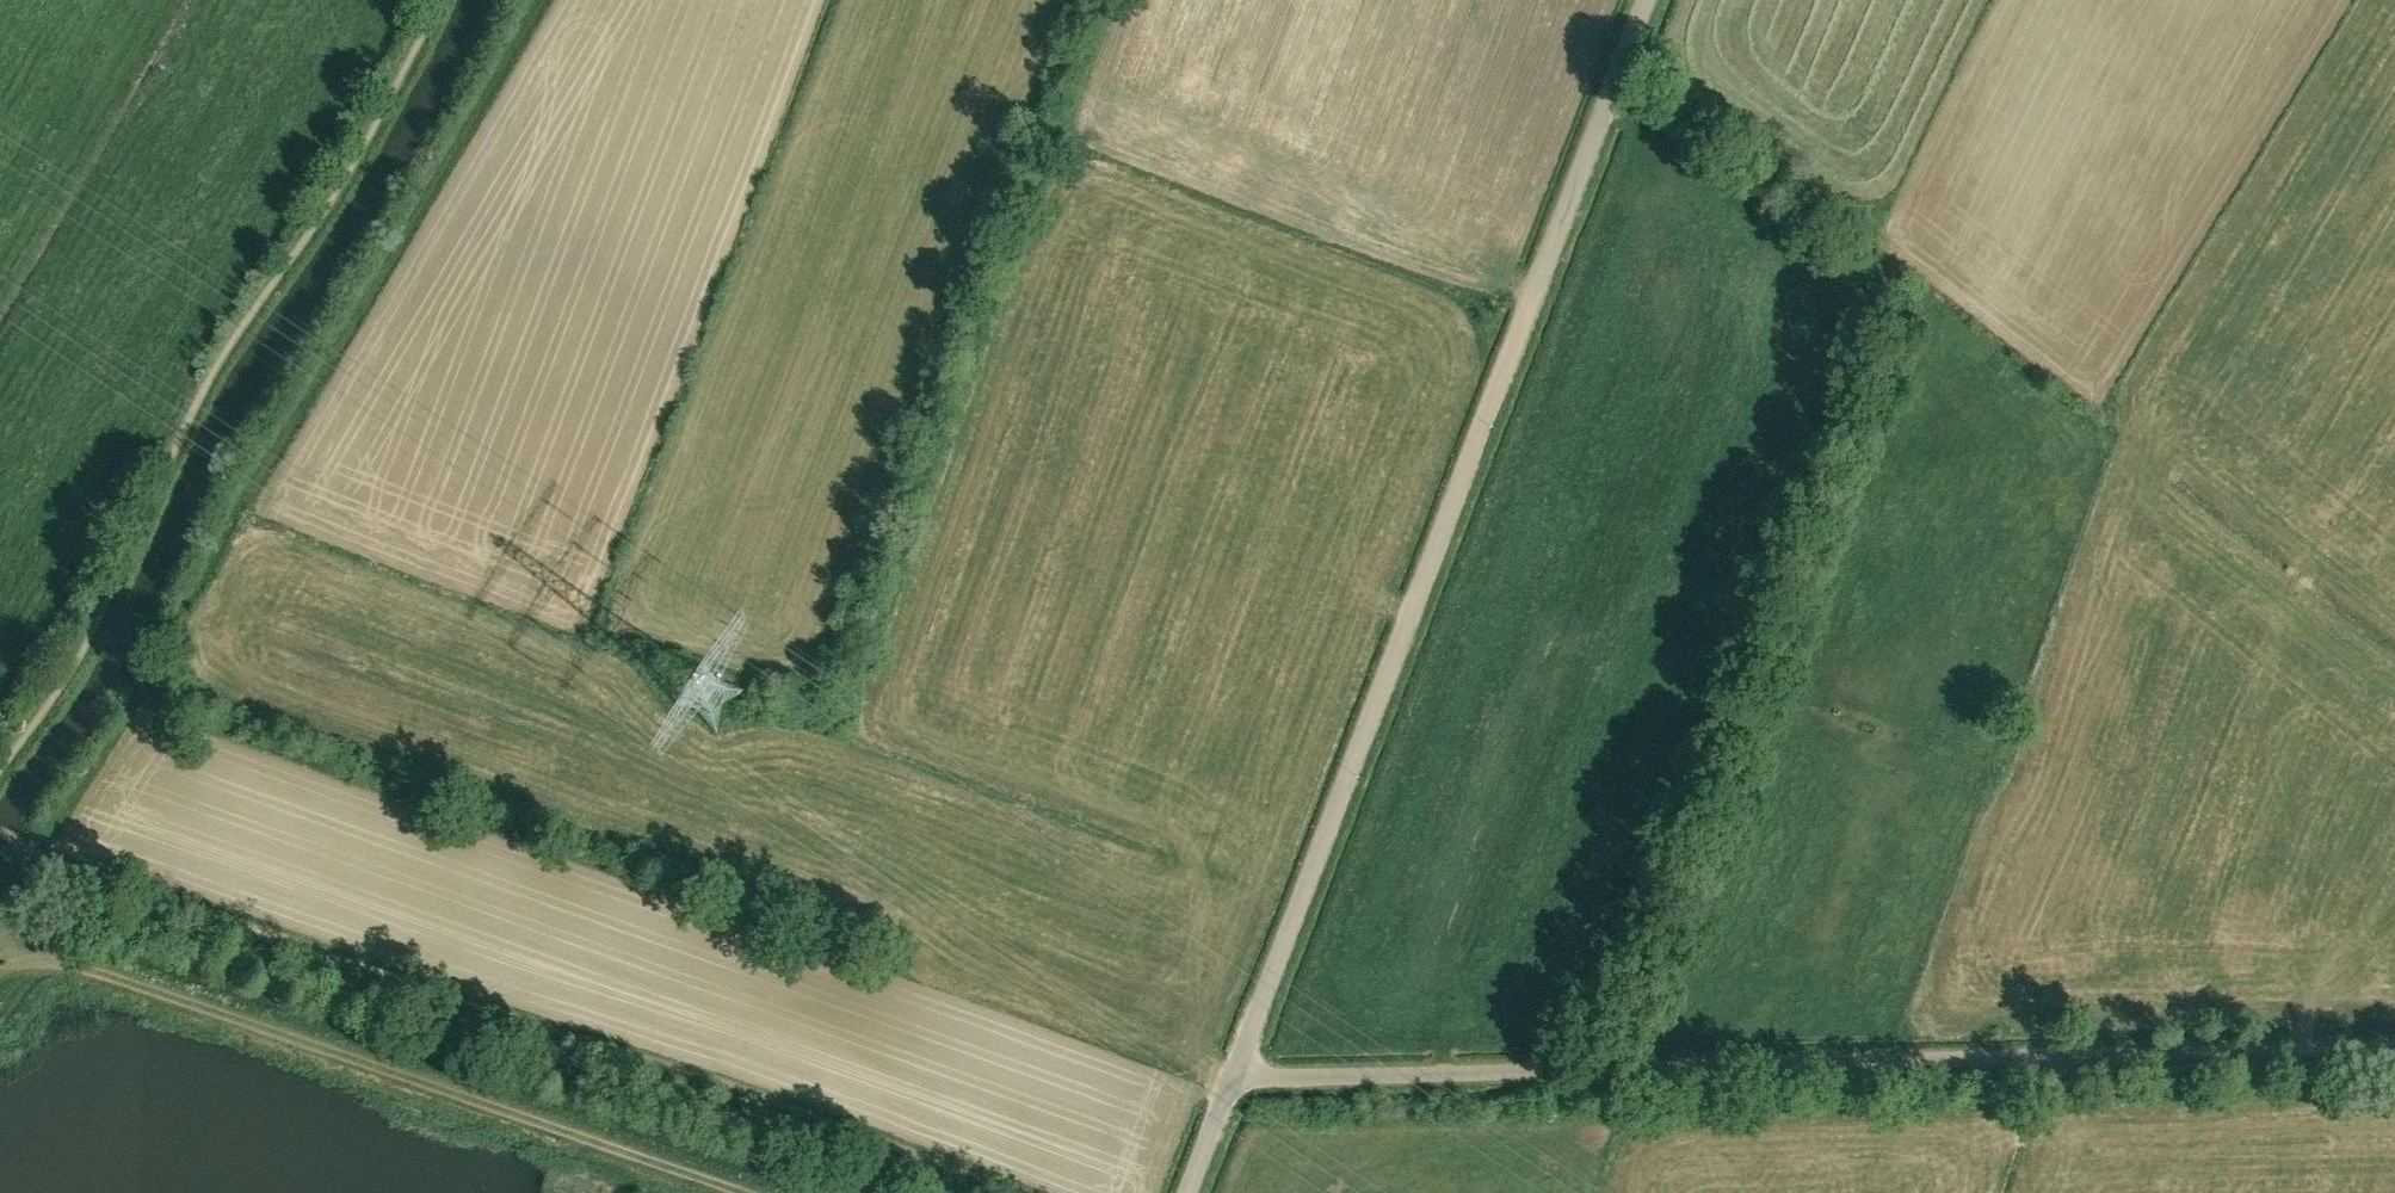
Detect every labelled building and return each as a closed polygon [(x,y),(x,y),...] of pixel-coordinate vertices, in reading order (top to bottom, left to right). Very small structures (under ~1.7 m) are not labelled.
[(1704,860),(1697,878),(1709,882),(1717,864),(1704,860)]
